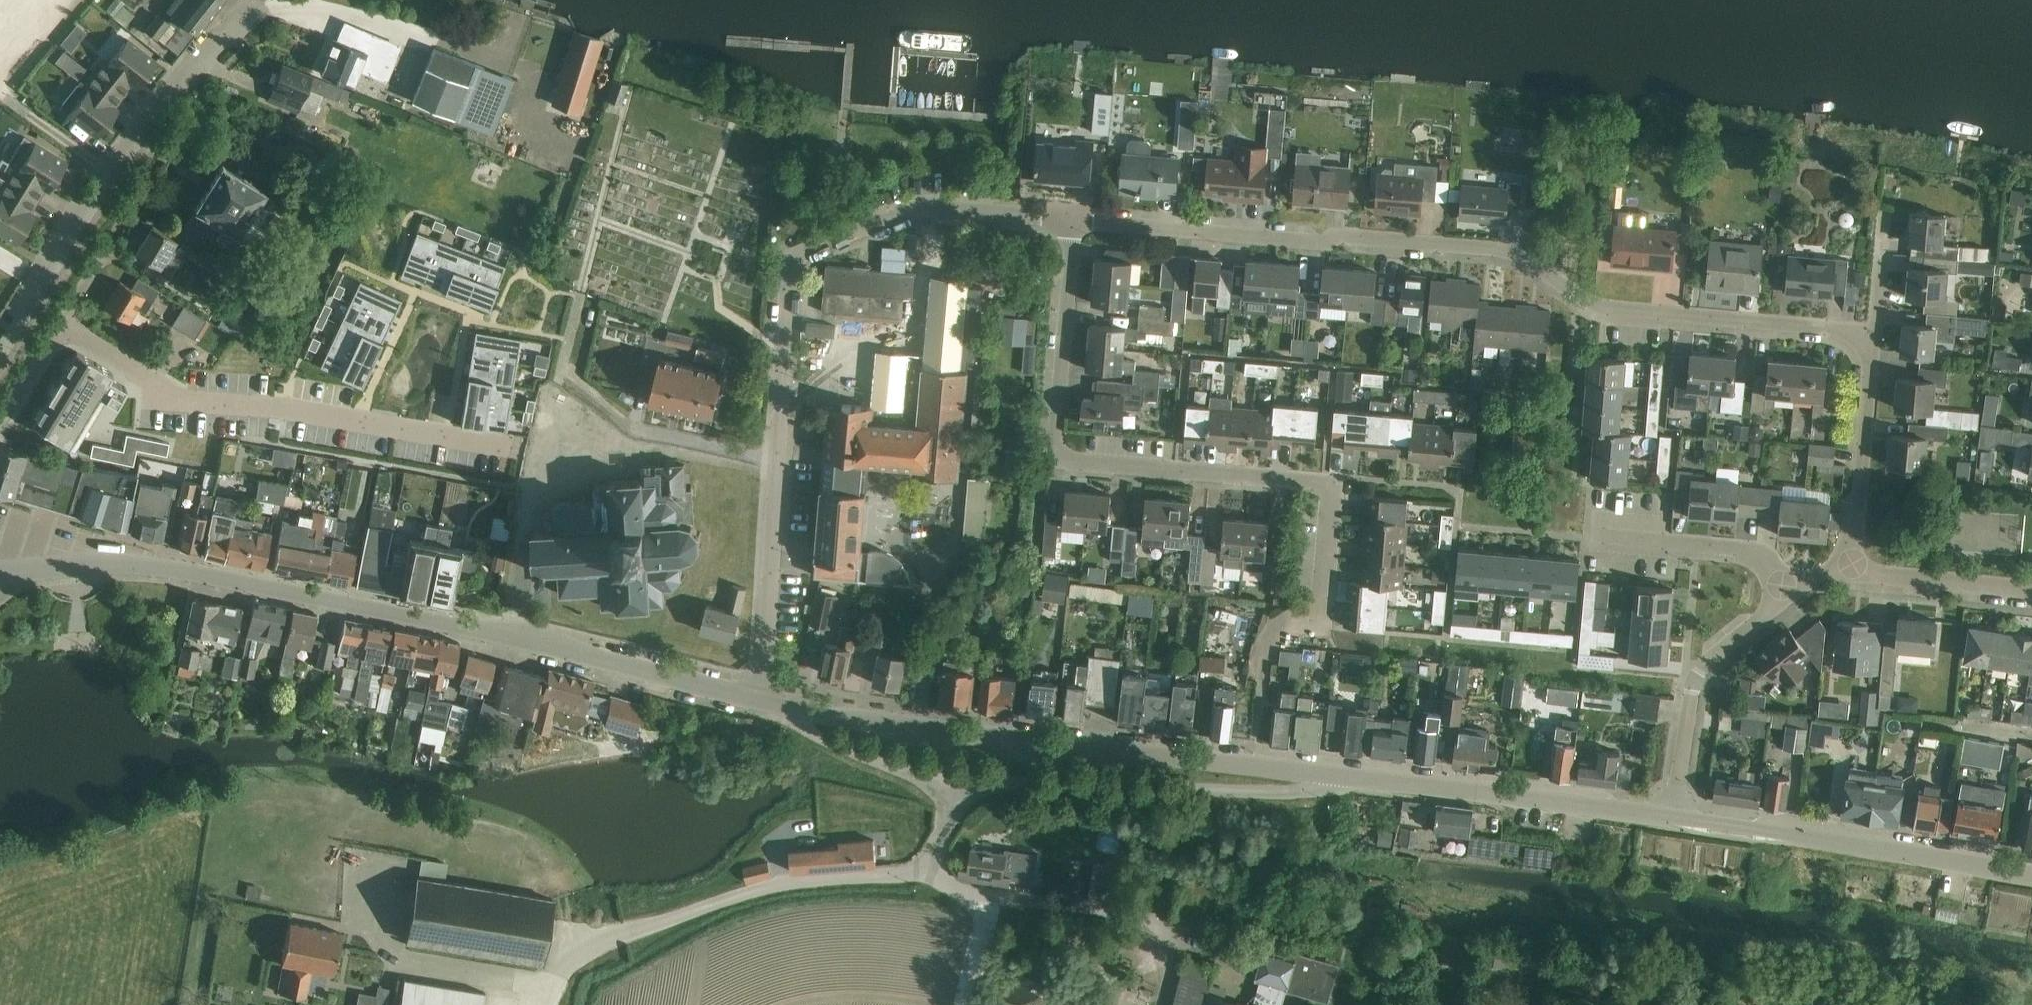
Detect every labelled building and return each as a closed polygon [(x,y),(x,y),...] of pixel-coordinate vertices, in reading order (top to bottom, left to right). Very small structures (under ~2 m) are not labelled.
[(106,11),(126,26),(134,16),(122,6),(125,3),(121,0),(115,0),(106,11)] [(166,10),(173,15),(167,23),(157,15),(145,30),(180,57),(223,0),(174,0),(166,10)] [(84,19),(67,42),(81,52),(98,29),(84,19)] [(574,30),(551,104),(580,113),(603,39),(574,30)] [(135,88),(140,82),(155,63),(127,40),(108,64),(103,61),(93,73),(123,96),(132,85),(135,88)] [(323,59),(320,65),(322,68),(320,72),(352,86),(359,70),(375,77),(382,59),(379,57),(367,52),(334,40),(326,59),(323,59)] [(167,71),(174,62),(149,43),(143,52),(167,71)] [(493,133),(508,95),(514,80),(435,48),(413,101),(493,133)] [(67,52),(61,59),(81,76),(87,68),(67,52)] [(299,112),(300,108),(315,113),(323,94),(345,103),(350,91),(283,63),(273,88),(280,91),(276,102),(268,99),(268,100),(299,112)] [(81,81),(61,106),(69,113),(69,114),(97,136),(112,117),(108,114),(113,108),(123,96),(93,73),(85,84),(81,81)] [(1351,94),(1372,96),(1373,87),(1353,84),(1351,94)] [(1182,100),(1179,147),(1194,148),(1198,102),(1182,100)] [(1431,121),(1420,123),(1422,137),(1433,135),(1431,121)] [(0,161),(0,178),(5,181),(37,200),(45,188),(49,181),(53,183),(66,163),(35,144),(35,143),(23,136),(8,162),(2,159),(0,161)] [(1128,143),(1127,157),(1126,168),(1122,168),(1121,180),(1124,180),(1123,190),(1176,195),(1179,161),(1150,159),(1151,145),(1148,141),(1132,140),(1128,143)] [(1268,151),(1267,155),(1282,157),(1284,142),(1269,140),(1268,151)] [(1079,147),(1062,145),(1041,143),(1038,179),(1092,184),(1095,144),(1079,143),(1079,147)] [(1211,162),(1210,176),(1208,192),(1249,196),(1249,200),(1263,201),(1267,155),(1268,151),(1241,149),(1240,164),(1211,162)] [(1352,170),(1322,168),(1323,152),(1301,150),(1296,204),(1349,208),(1352,170)] [(1380,191),(1378,211),(1420,214),(1422,198),(1436,199),(1437,180),(1439,167),(1419,165),(1418,165),(1417,178),(1394,176),(1395,170),(1393,167),(1386,166),(1383,169),(1383,175),(1381,175),(1380,191)] [(222,166),(196,209),(213,219),(239,235),(239,234),(249,240),(254,238),(275,203),(274,198),(265,192),(239,176),(222,166)] [(17,243),(29,222),(25,220),(29,213),(37,200),(5,181),(0,190),(0,233),(17,243)] [(1521,211),(1523,191),(1523,187),(1510,186),(1510,191),(1465,187),(1465,190),(1451,189),(1450,202),(1464,203),(1462,218),(1506,222),(1507,210),(1521,211)] [(1623,187),(1611,186),(1609,205),(1621,206),(1623,187)] [(1925,256),(1960,259),(1986,262),(1987,249),(1945,244),(1948,217),(1911,213),(1908,243),(1926,245),(1925,256)] [(435,219),(432,227),(443,231),(446,224),(435,219)] [(457,224),(454,232),(466,236),(469,229),(457,224)] [(189,248),(170,236),(153,226),(136,254),(172,275),(189,248)] [(1618,228),(1617,240),(1615,261),(1642,263),(1642,266),(1672,269),(1675,233),(1618,228)] [(469,229),(466,236),(477,241),(480,233),(469,229)] [(417,232),(400,274),(423,283),(439,240),(417,232)] [(439,240),(423,283),(444,292),(461,249),(439,240)] [(489,240),(486,248),(497,252),(500,245),(489,240)] [(1712,243),(1711,262),(1709,283),(1738,285),(1738,290),(1758,292),(1762,248),(1712,243)] [(210,269),(217,258),(203,249),(196,261),(210,269)] [(461,249),(444,292),(466,300),(483,257),(461,249)] [(1192,256),(1178,255),(1176,288),(1190,289),(1192,256)] [(1960,259),(1925,256),(1912,255),(1907,297),(1946,301),(1949,274),(1958,275),(1960,259)] [(483,257),(466,300),(488,309),(505,266),(483,257)] [(1235,287),(1236,270),(1223,269),(1224,260),(1199,257),(1194,311),(1204,312),(1206,295),(1221,296),(1220,307),(1233,308),(1235,287)] [(1835,262),(1791,258),(1787,258),(1784,291),(1813,294),(1813,290),(1848,293),(1851,259),(1835,258),(1835,262)] [(1096,282),(1132,286),(1134,262),(1098,259),(1096,282)] [(1274,300),(1277,263),(1249,261),(1249,265),(1237,263),(1236,270),(1235,287),(1233,308),(1234,308),(1234,311),(1246,312),(1247,298),(1274,300)] [(1310,318),(1312,293),(1299,292),(1301,265),(1277,263),(1274,300),(1298,302),(1297,317),(1310,318)] [(900,322),(902,300),(903,298),(953,303),(955,276),(871,269),(871,267),(875,267),(875,266),(853,264),(853,265),(857,266),(857,267),(828,265),(824,311),(839,312),(839,317),(900,322)] [(1350,308),(1353,270),(1325,268),(1323,294),(1312,293),(1310,318),(1322,319),(1323,306),(1350,308)] [(1387,326),(1389,300),(1375,299),(1377,272),(1353,270),(1350,308),(1376,310),(1374,325),(1387,326)] [(2020,282),(2031,284),(2031,285),(2031,273),(2022,271),(2020,282)] [(1389,300),(1387,323),(1401,325),(1409,325),(1410,313),(1425,314),(1426,296),(1428,276),(1404,274),(1402,301),(1389,300)] [(159,290),(155,287),(138,277),(131,288),(119,281),(104,307),(130,323),(138,308),(146,312),(159,290)] [(1453,331),(1458,279),(1448,279),(1448,282),(1433,280),(1429,320),(1446,321),(1445,330),(1453,331)] [(1478,325),(1481,285),(1468,284),(1468,280),(1458,279),(1453,331),(1465,332),(1465,324),(1478,325)] [(360,281),(350,302),(391,322),(401,300),(360,281)] [(1130,307),(1132,286),(1096,282),(1094,304),(1130,307)] [(337,283),(332,294),(339,298),(344,287),(337,283)] [(1500,346),(1504,307),(1490,306),(1490,302),(1481,301),(1482,285),(1481,285),(1478,325),(1476,352),(1487,353),(1487,345),(1500,346)] [(350,302),(340,323),(381,343),(391,322),(350,302)] [(324,303),(319,314),(327,318),(332,307),(324,303)] [(235,338),(217,326),(183,305),(172,324),(193,337),(197,340),(223,356),(235,338)] [(1523,357),(1528,306),(1518,305),(1518,308),(1504,307),(1500,346),(1514,347),(1514,356),(1523,357)] [(1141,318),(1167,320),(1168,308),(1142,306),(1141,318)] [(1528,306),(1523,357),(1533,358),(1534,348),(1549,350),(1552,311),(1538,310),(1538,307),(1528,306)] [(217,326),(235,338),(247,318),(229,307),(217,326)] [(1958,315),(1948,314),(1928,313),(1927,326),(1904,324),(1901,353),(1934,357),(1936,340),(1951,342),(1952,329),(1957,329),(1958,315)] [(319,314),(314,325),(322,329),(327,318),(319,314)] [(1002,317),(999,339),(1033,342),(1036,320),(1002,317)] [(1167,321),(1167,320),(1141,318),(1140,329),(1092,324),(1090,346),(1126,349),(1127,340),(1139,341),(1139,338),(1146,339),(1147,331),(1185,334),(1186,323),(1167,321)] [(1974,320),(1973,333),(1987,334),(1987,321),(1974,320)] [(340,323),(330,345),(372,364),(381,343),(340,323)] [(476,332),(471,355),(517,363),(521,339),(476,332)] [(312,336),(307,347),(315,351),(320,340),(312,336)] [(330,345),(320,366),(362,386),(372,364),(330,345)] [(1125,360),(1126,349),(1090,346),(1088,369),(1136,374),(1135,384),(1145,385),(1162,386),(1163,372),(1136,370),(1137,361),(1125,360)] [(650,405),(682,412),(714,420),(725,373),(722,372),(726,353),(700,347),(695,366),(660,358),(650,405)] [(1314,349),(1308,349),(1307,361),(1318,362),(1319,355),(1314,349)] [(1996,349),(1993,366),(2021,370),(2022,358),(2007,356),(2008,350),(1996,349)] [(1712,390),(1715,355),(1692,353),(1690,380),(1679,379),(1679,375),(1678,375),(1676,405),(1709,408),(1710,390),(1712,390)] [(537,354),(534,364),(546,367),(549,357),(537,354)] [(471,355),(468,378),(513,386),(517,363),(471,355)] [(1715,355),(1712,390),(1725,391),(1723,409),(1744,411),(1746,381),(1745,385),(1734,384),(1737,357),(1715,355)] [(1589,382),(1623,385),(1625,360),(1591,357),(1589,382)] [(1215,371),(1216,359),(1205,358),(1203,370),(1215,371)] [(78,359),(37,425),(69,442),(99,392),(109,396),(114,386),(104,381),(108,374),(78,359)] [(1216,359),(1215,371),(1225,372),(1226,360),(1216,359)] [(1795,397),(1798,362),(1770,360),(1769,374),(1754,373),(1751,410),(1776,412),(1777,395),(1795,397)] [(1651,387),(1661,388),(1663,363),(1653,362),(1651,387)] [(1798,362),(1795,397),(1815,399),(1814,415),(1836,417),(1839,380),(1825,379),(1826,365),(1798,362)] [(1258,375),(1259,364),(1248,363),(1247,374),(1258,375)] [(1259,364),(1258,375),(1280,377),(1281,365),(1259,364)] [(535,366),(533,373),(544,376),(546,369),(535,366)] [(825,459),(870,463),(916,467),(915,475),(958,479),(968,372),(924,368),(923,370),(907,369),(904,406),(870,402),(870,406),(844,404),(843,411),(829,410),(825,459)] [(1320,380),(1331,381),(1332,369),(1321,368),(1320,380)] [(1949,372),(1939,371),(1919,368),(1918,381),(1899,379),(1896,408),(1933,412),(1935,386),(1947,388),(1949,372)] [(1336,388),(1352,390),(1354,371),(1338,370),(1336,388)] [(1374,385),(1375,373),(1363,372),(1362,383),(1374,385)] [(1375,373),(1374,385),(1384,386),(1386,374),(1375,373)] [(1483,377),(1474,376),(1473,387),(1482,388),(1483,377)] [(468,378),(464,401),(509,408),(513,386),(468,378)] [(1145,385),(1135,384),(1099,380),(1098,399),(1086,398),(1083,423),(1123,427),(1124,408),(1137,409),(1143,404),(1145,385)] [(1622,409),(1623,385),(1589,382),(1587,406),(1622,409)] [(1659,412),(1661,388),(1651,387),(1649,411),(1659,412)] [(1437,402),(1438,391),(1416,389),(1415,400),(1437,402)] [(1438,391),(1437,402),(1459,404),(1460,392),(1438,391)] [(1987,394),(1982,422),(1995,424),(2000,396),(1987,394)] [(527,399),(524,411),(532,412),(535,400),(527,399)] [(464,401),(460,425),(505,432),(509,408),(464,401)] [(1209,441),(1212,406),(1189,404),(1186,445),(1196,445),(1196,440),(1209,441)] [(1295,440),(1298,406),(1277,404),(1276,411),(1273,452),(1274,444),(1283,445),(1284,439),(1295,440)] [(1230,448),(1233,408),(1212,406),(1209,441),(1221,442),(1220,447),(1230,448)] [(1298,406),(1295,440),(1308,441),(1307,447),(1317,448),(1320,408),(1298,406)] [(1620,432),(1622,409),(1587,406),(1585,430),(1632,433),(1620,432)] [(1252,444),(1255,410),(1233,408),(1230,448),(1239,449),(1240,443),(1252,444)] [(1333,409),(1331,437),(1347,438),(1346,450),(1356,451),(1357,445),(1369,446),(1372,412),(1333,409)] [(1273,452),(1276,411),(1255,410),(1252,444),(1263,445),(1263,451),(1273,452)] [(524,411),(522,423),(530,425),(532,412),(524,411)] [(1657,436),(1659,412),(1649,411),(1646,435),(1657,436)] [(1390,454),(1393,414),(1372,412),(1369,446),(1381,447),(1381,454),(1390,454)] [(1978,431),(1980,414),(1964,412),(1962,429),(1978,431)] [(1411,458),(1415,416),(1393,414),(1390,454),(1399,455),(1399,449),(1411,450),(1410,458),(1411,458)] [(1432,466),(1435,425),(1414,423),(1415,416),(1411,458),(1424,459),(1423,465),(1432,466)] [(1749,426),(1734,424),(1733,438),(1748,439),(1749,426)] [(1892,434),(1889,464),(1910,467),(1926,468),(1929,438),(1936,438),(1949,440),(1951,428),(1931,426),(1911,424),(1909,436),(1892,434)] [(1454,462),(1457,427),(1435,425),(1432,466),(1441,467),(1442,461),(1454,462)] [(2014,430),(1982,425),(1978,446),(1989,448),(1998,442),(2031,447),(2031,433),(2014,430)] [(1754,439),(1759,440),(1763,436),(1764,431),(1760,426),(1755,426),(1750,430),(1750,435),(1754,439)] [(1457,427),(1454,462),(1466,463),(1466,469),(1476,470),(1479,429),(1457,427)] [(1630,457),(1632,433),(1585,430),(1597,431),(1596,455),(1630,457)] [(126,434),(123,450),(92,444),(90,456),(133,465),(137,449),(166,455),(169,443),(126,434)] [(1660,460),(1671,461),(1673,438),(1662,437),(1660,460)] [(12,497),(26,452),(0,444),(0,493),(12,497)] [(1836,447),(1816,445),(1810,445),(1809,461),(1819,462),(1818,471),(1845,473),(1845,464),(1835,463),(1836,447)] [(294,468),(297,453),(275,449),(272,464),(294,468)] [(137,476),(83,468),(82,468),(26,452),(12,497),(78,517),(127,531),(136,499),(133,498),(137,476)] [(1980,470),(1992,471),(1994,453),(1982,452),(1980,470)] [(1628,482),(1630,457),(1596,455),(1593,479),(1628,482)] [(862,552),(870,463),(825,459),(814,575),(857,579),(857,581),(893,584),(903,564),(900,560),(894,556),(888,554),(882,552),(876,551),(870,552),(870,553),(862,552)] [(667,466),(643,467),(644,478),(642,480),(612,482),(613,484),(598,485),(599,499),(558,502),(559,514),(552,514),(545,522),(546,529),(535,530),(536,548),(537,568),(541,568),(540,571),(541,574),(545,576),(547,575),(554,581),(563,581),(563,592),(604,590),(605,605),(620,605),(620,608),(652,606),(652,603),(665,602),(664,586),(674,585),(681,577),(681,567),(685,565),(684,558),(686,558),(689,557),(692,556),(694,554),(696,552),(698,549),(700,546),(701,543),(701,540),(701,537),(700,534),(698,531),(696,528),(694,526),(693,526),(695,525),(693,490),(687,491),(685,464),(677,465),(677,460),(667,461),(667,466)] [(1669,485),(1671,461),(1660,460),(1657,484),(1666,485),(1669,485)] [(1972,462),(1958,461),(1956,478),(1970,479),(1972,462)] [(1715,516),(1717,481),(1693,479),(1694,473),(1677,472),(1675,498),(1690,499),(1689,514),(1715,516)] [(995,520),(997,476),(977,475),(975,519),(995,520)] [(190,498),(194,484),(184,481),(180,495),(190,498)] [(260,481),(257,499),(254,510),(270,513),(272,503),(284,505),(288,486),(260,481)] [(1754,514),(1757,489),(1742,487),(1742,483),(1717,481),(1715,516),(1739,519),(1740,512),(1754,514)] [(141,484),(130,533),(163,542),(172,497),(174,498),(176,487),(162,484),(161,488),(141,484)] [(1805,538),(1808,501),(1784,499),(1785,491),(1768,490),(1766,515),(1781,516),(1779,535),(1805,538)] [(1087,528),(1090,493),(1068,491),(1065,526),(1087,528)] [(1090,493),(1087,528),(1109,529),(1112,495),(1090,493)] [(1374,520),(1408,523),(1410,500),(1371,497),(1370,512),(1374,512),(1374,520)] [(224,560),(234,515),(232,515),(236,502),(219,498),(203,554),(224,560)] [(1143,543),(1152,544),(1166,545),(1167,534),(1170,500),(1147,498),(1144,532),(1143,543)] [(1203,582),(1206,547),(1207,536),(1189,534),(1192,502),(1170,500),(1167,534),(1166,545),(1166,546),(1193,548),(1190,581),(1203,582)] [(1808,501),(1805,538),(1828,540),(1831,503),(1808,501)] [(395,519),(396,511),(373,507),(369,525),(367,525),(356,586),(400,595),(405,567),(386,564),(389,552),(392,532),(395,519)] [(200,553),(208,517),(184,512),(177,546),(200,553)] [(1443,526),(1455,527),(1456,516),(1444,514),(1443,526)] [(243,564),(253,521),(234,515),(224,560),(243,564)] [(1244,560),(1248,519),(1226,517),(1222,558),(1225,558),(1224,566),(1243,567),(1244,560)] [(324,581),(335,520),(326,519),(324,531),(321,531),(320,538),(315,537),(316,528),(282,522),(273,571),(324,581)] [(1245,560),(1244,569),(1266,571),(1265,586),(1282,588),(1285,555),(1268,553),(1270,521),(1248,519),(1244,560),(1245,560)] [(335,520),(324,581),(350,585),(356,553),(342,551),(347,522),(335,520)] [(1406,544),(1408,523),(1374,520),(1373,526),(1368,526),(1367,541),(1406,544)] [(253,521),(243,564),(263,569),(268,550),(272,535),(251,529),(254,521),(253,521)] [(1057,554),(1060,522),(1047,521),(1045,553),(1057,554)] [(425,600),(439,526),(426,524),(422,544),(410,541),(407,555),(389,552),(386,564),(405,567),(400,595),(425,600)] [(452,529),(439,526),(425,600),(450,605),(458,567),(472,569),(475,567),(477,554),(474,551),(461,549),(448,547),(452,529)] [(1114,526),(1112,551),(1124,552),(1126,527),(1114,526)] [(1453,548),(1455,527),(1443,526),(1441,547),(1453,548)] [(1127,527),(1124,562),(1136,563),(1139,528),(1127,527)] [(1404,566),(1406,544),(1367,541),(1366,555),(1370,555),(1370,563),(1404,566)] [(1206,547),(1203,582),(1215,583),(1218,548),(1206,547)] [(1482,588),(1485,552),(1461,550),(1457,586),(1482,588)] [(1505,590),(1509,554),(1485,552),(1482,588),(1505,590)] [(1505,590),(1529,592),(1532,556),(1509,554),(1505,590)] [(1553,594),(1556,559),(1532,556),(1529,592),(1553,594)] [(1556,559),(1553,594),(1577,597),(1580,561),(1556,559)] [(1402,587),(1404,566),(1370,563),(1369,569),(1364,569),(1362,583),(1351,582),(1402,587)] [(1434,567),(1433,582),(1447,583),(1449,568),(1434,567)] [(1070,597),(1072,580),(1067,580),(1068,576),(1046,573),(1042,600),(1064,603),(1065,596),(1070,597)] [(1102,587),(1099,586),(1097,586),(1098,584),(1072,580),(1070,597),(1127,605),(1128,592),(1102,588),(1102,587)] [(1586,581),(1584,605),(1595,606),(1597,582),(1587,581),(1586,581)] [(1402,588),(1402,587),(1351,582),(1350,596),(1355,597),(1354,604),(1387,607),(1389,587),(1402,588)] [(708,605),(701,631),(735,640),(749,589),(734,585),(727,610),(708,605)] [(1635,610),(1670,614),(1672,589),(1638,586),(1635,610)] [(1154,591),(1131,588),(1128,608),(1152,611),(1154,591)] [(1434,612),(1446,613),(1448,591),(1436,590),(1434,612)] [(819,592),(813,623),(831,627),(838,596),(819,592)] [(1169,603),(1184,605),(1186,595),(1170,593),(1169,603)] [(193,597),(189,617),(186,631),(235,642),(242,608),(193,597)] [(250,621),(247,634),(266,638),(278,641),(279,637),(281,628),(285,608),(254,602),(250,621)] [(1385,630),(1387,607),(1354,604),(1354,611),(1349,611),(1348,626),(1385,630)] [(1584,605),(1582,627),(1593,629),(1595,606),(1584,605)] [(317,615),(293,610),(280,672),(292,675),(299,645),(310,647),(317,615)] [(1667,637),(1670,614),(1635,610),(1633,633),(1667,637)] [(1445,624),(1446,613),(1434,612),(1433,622),(1445,624)] [(1454,612),(1452,635),(1477,638),(1478,626),(1466,625),(1467,613),(1454,612)] [(1933,652),(1934,642),(1937,622),(1900,618),(1899,634),(1886,633),(1879,694),(1895,696),(1900,649),(1933,652)] [(359,669),(368,624),(345,620),(339,653),(349,655),(347,667),(359,669)] [(1790,630),(1757,656),(1770,672),(1775,678),(1778,676),(1787,687),(1808,670),(1799,659),(1807,652),(1822,671),(1824,650),(1826,627),(1820,620),(1808,629),(1796,638),(1790,630)] [(872,627),(861,624),(858,635),(870,638),(868,647),(881,650),(886,624),(874,622),(872,627)] [(1839,622),(1836,650),(1852,652),(1850,671),(1879,674),(1882,646),(1866,644),(1868,625),(1839,622)] [(366,701),(370,682),(374,663),(384,665),(391,629),(368,624),(359,669),(353,698),(366,701)] [(1478,626),(1477,638),(1493,639),(1494,628),(1478,626)] [(854,649),(857,630),(842,627),(838,645),(827,643),(821,672),(845,677),(851,648),(854,649)] [(1582,627),(1580,653),(1591,654),(1593,629),(1582,627)] [(1988,663),(1993,631),(1971,627),(1968,647),(1966,659),(1988,663)] [(411,665),(418,634),(394,629),(388,660),(411,665)] [(1502,629),(1501,640),(1517,641),(1518,630),(1502,629)] [(1526,631),(1525,642),(1540,643),(1541,632),(1526,631)] [(2009,666),(2014,634),(1993,631),(1988,663),(2009,666)] [(1549,633),(1548,644),(1565,646),(1566,634),(1549,633)] [(1665,662),(1667,637),(1633,633),(1631,659),(1665,662)] [(2031,636),(2014,633),(2014,634),(2009,666),(2031,669),(2031,661),(2031,637),(2031,636)] [(411,665),(407,682),(413,683),(416,666),(430,669),(436,638),(418,634),(411,665)] [(430,686),(424,720),(448,723),(452,703),(439,700),(441,688),(445,671),(454,673),(456,662),(459,646),(460,643),(440,638),(436,658),(430,686)] [(331,667),(335,643),(322,641),(317,665),(331,667)] [(196,669),(200,651),(182,646),(178,664),(196,669)] [(1304,652),(1281,650),(1280,664),(1291,665),(1289,678),(1301,679),(1304,652)] [(906,658),(880,653),(874,683),(900,688),(906,658)] [(1342,653),(1340,666),(1349,667),(1374,670),(1376,657),(1350,654),(1342,653)] [(1580,653),(1579,666),(1614,669),(1614,668),(1612,668),(1613,658),(1615,658),(1616,657),(1592,654),(1591,654),(1581,653),(1580,653)] [(462,682),(460,691),(470,694),(483,698),(486,689),(488,681),(494,662),(468,655),(463,674),(460,681),(462,682)] [(239,674),(243,657),(242,656),(241,659),(225,656),(222,676),(237,678),(238,674),(239,674)] [(1203,656),(1201,669),(1226,671),(1227,658),(1203,656)] [(243,657),(239,674),(252,676),(255,659),(243,657)] [(1115,706),(1117,686),(1119,660),(1091,657),(1090,669),(1078,668),(1076,685),(1067,684),(1063,716),(1084,718),(1086,703),(1115,706)] [(945,660),(940,705),(971,709),(976,664),(945,660)] [(1463,695),(1466,695),(1469,666),(1450,663),(1449,673),(1447,693),(1463,695)] [(504,665),(498,684),(494,699),(485,696),(475,732),(490,737),(495,719),(521,726),(524,714),(534,717),(545,677),(504,665)] [(538,713),(534,728),(547,732),(551,717),(552,716),(556,718),(560,725),(566,722),(568,726),(576,727),(588,721),(585,715),(583,714),(586,700),(592,681),(549,670),(544,689),(538,713)] [(385,675),(383,684),(382,689),(393,691),(395,677),(385,675)] [(353,696),(356,679),(344,676),(341,694),(353,696)] [(983,676),(982,690),(979,709),(1013,713),(1017,680),(983,676)] [(1499,676),(1498,691),(1515,693),(1517,678),(1499,676)] [(1742,680),(1741,691),(1751,692),(1752,681),(1742,680)] [(1032,681),(1031,692),(1029,712),(1055,715),(1058,684),(1032,681)] [(1175,681),(1172,709),(1170,729),(1192,731),(1197,683),(1175,681)] [(1124,682),(1119,723),(1143,725),(1148,685),(1124,682)] [(1148,685),(1143,725),(1166,728),(1171,687),(1148,685)] [(1237,688),(1217,686),(1211,736),(1232,739),(1237,688)] [(1584,686),(1581,706),(1624,711),(1626,692),(1584,686)] [(1548,688),(1546,703),(1575,706),(1577,691),(1548,688)] [(420,719),(425,693),(409,690),(404,716),(420,719)] [(1298,692),(1297,692),(1283,691),(1281,708),(1275,707),(1271,743),(1293,745),(1295,726),(1298,692)] [(1875,708),(1876,692),(1862,691),(1860,722),(1879,724),(1880,709),(1875,708)] [(1463,695),(1447,693),(1443,721),(1460,723),(1463,695)] [(1300,694),(1297,726),(1294,746),(1321,749),(1325,714),(1312,713),(1314,696),(1300,694)] [(1660,697),(1640,694),(1636,694),(1633,718),(1657,722),(1660,697)] [(388,711),(390,699),(378,697),(375,708),(388,711)] [(613,697),(607,716),(605,723),(635,731),(642,705),(613,697)] [(1330,702),(1329,708),(1327,728),(1343,730),(1341,751),(1364,754),(1368,712),(1342,709),(1343,704),(1330,702)] [(1371,702),(1370,711),(1378,712),(1379,703),(1371,702)] [(452,703),(448,723),(462,727),(467,707),(452,703)] [(1772,721),(1773,713),(1724,706),(1723,714),(1772,721)] [(1980,718),(1981,707),(1969,706),(1968,717),(1980,718)] [(1992,720),(1993,708),(1981,707),(1980,718),(1992,720)] [(1414,760),(1436,762),(1442,714),(1420,711),(1414,760)] [(2023,724),(2024,712),(2012,711),(2011,722),(2023,724)] [(2023,724),(2031,725),(2031,713),(2024,712),(2023,724)] [(1366,734),(1364,754),(1372,754),(1406,759),(1409,739),(1409,733),(1411,719),(1395,718),(1395,722),(1367,719),(1366,734)] [(456,740),(459,729),(446,725),(443,736),(456,740)] [(1825,745),(1839,746),(1839,727),(1825,726),(1825,745)] [(1578,729),(1557,727),(1550,777),(1572,780),(1578,729)] [(1459,728),(1457,745),(1454,764),(1495,770),(1498,747),(1486,746),(1488,732),(1459,728)] [(1782,749),(1805,752),(1808,731),(1785,728),(1782,749)] [(619,731),(619,742),(640,743),(641,732),(619,731)] [(1988,766),(1992,740),(1991,739),(1990,748),(1963,744),(1960,762),(1988,766)] [(1992,740),(1988,766),(2000,768),(2001,761),(2013,763),(2016,743),(1992,740)] [(1602,749),(1600,748),(1597,748),(1595,763),(1581,761),(1578,781),(1616,786),(1620,754),(1602,751),(1602,749)] [(525,755),(525,766),(533,766),(534,755),(525,755)] [(1759,806),(1764,773),(1740,770),(1738,783),(1718,780),(1715,800),(1759,806)] [(1871,822),(1877,776),(1849,772),(1843,818),(1871,822)] [(1769,774),(1767,787),(1765,807),(1786,810),(1790,777),(1769,774)] [(1877,776),(1871,822),(1897,826),(1904,780),(1877,776)] [(1975,835),(1984,786),(1962,782),(1953,832),(1975,835)] [(1927,784),(1926,790),(1920,789),(1913,829),(1937,833),(1938,829),(1949,831),(1954,800),(1940,797),(1942,786),(1927,784)] [(1984,786),(1975,835),(1997,839),(2005,790),(1984,786)] [(2026,828),(2022,848),(2031,849),(2031,796),(2031,795),(2026,828)] [(1475,809),(1439,804),(1435,831),(1472,836),(1475,809)] [(1416,846),(1419,830),(1400,828),(1398,843),(1416,846)] [(1481,839),(1480,854),(1511,856),(1512,841),(1481,839)] [(791,851),(793,872),(877,866),(875,840),(841,842),(841,848),(791,851)] [(1538,847),(1537,863),(1552,865),(1554,849),(1538,847)] [(960,879),(1011,887),(1013,875),(1027,877),(1030,854),(1008,850),(1007,854),(973,849),(970,871),(961,869),(960,879)] [(1109,854),(1108,863),(1095,861),(1091,883),(1122,889),(1127,857),(1109,854)] [(769,861),(744,868),(748,882),(773,876),(769,861)] [(408,940),(543,963),(553,900),(418,877),(408,940)] [(262,887),(247,884),(244,896),(259,899),(262,887)] [(341,933),(291,923),(283,963),(285,964),(279,992),(305,997),(311,968),(333,973),(341,933)] [(1507,968),(1509,947),(1487,945),(1484,966),(1507,968)] [(1285,955),(1265,949),(1256,979),(1261,981),(1255,1004),(1283,1004),(1288,990),(1311,997),(1317,978),(1293,971),(1297,958),(1285,955)] [(1212,994),(1215,982),(1214,982),(1217,967),(1187,959),(1175,1004),(1253,1004),(1212,994)] [(486,993),(404,979),(400,1004),(484,1004),(486,993)] [(377,986),(375,996),(358,992),(356,1004),(386,1004),(389,988),(377,986)]
